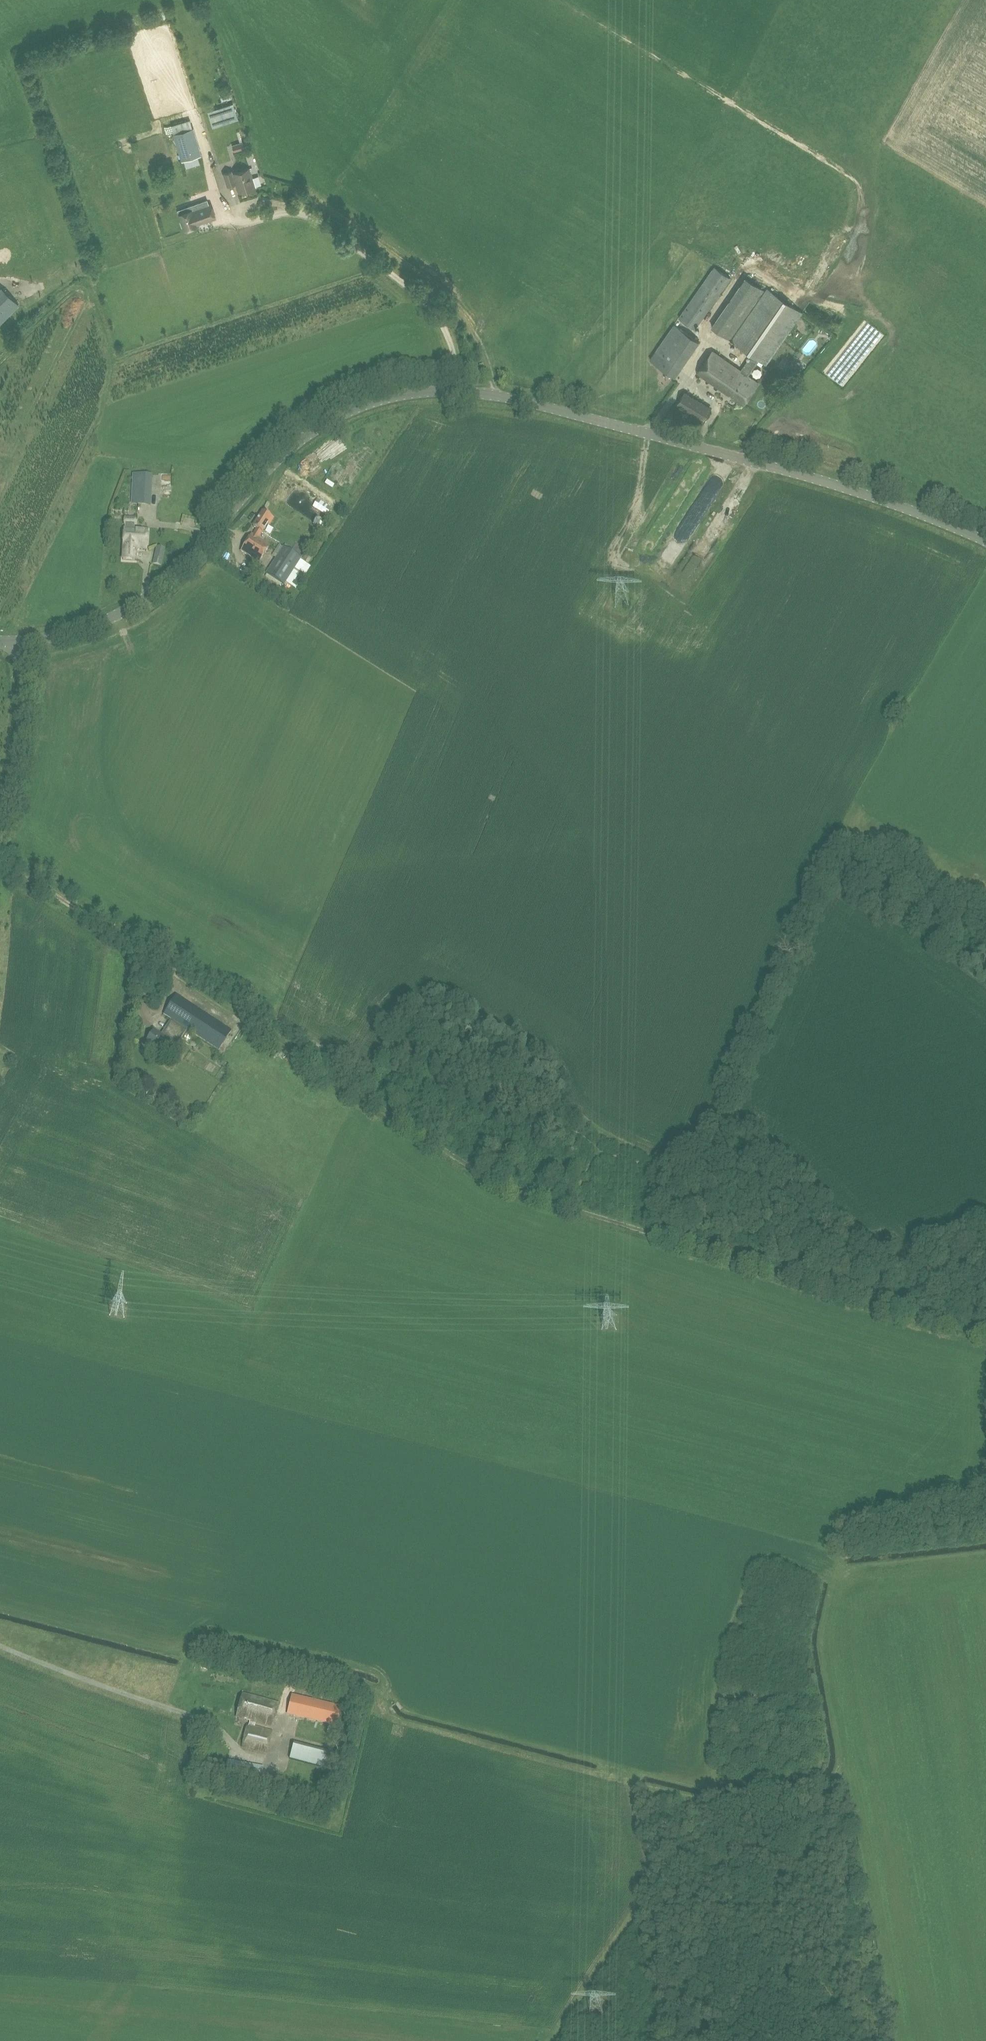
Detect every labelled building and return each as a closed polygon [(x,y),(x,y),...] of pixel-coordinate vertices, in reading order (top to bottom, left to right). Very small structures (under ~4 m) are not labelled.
[(185,73),(188,86),(193,85),(191,72),(185,73)] [(233,103),(233,104),(220,108),(208,112),(213,127),(225,123),(238,118),(233,103)] [(173,133),(182,161),(201,155),(193,127),(173,133)] [(244,142),(232,146),(234,152),(246,148),(244,142)] [(235,173),(235,170),(224,174),(228,186),(236,184),(239,192),(255,188),(250,169),(235,173)] [(211,204),(192,211),(192,210),(179,214),(185,230),(197,226),(197,224),(216,218),(211,204)] [(731,279),(717,269),(715,268),(680,319),(696,330),(731,279)] [(731,339),(765,291),(746,278),(713,327),(731,339)] [(19,305),(1,288),(0,289),(0,324),(19,305)] [(765,291),(731,339),(753,354),(741,371),(712,352),(698,373),(744,405),(759,383),(748,376),(759,360),(767,365),(802,313),(767,289),(765,291)] [(700,342),(675,325),(651,360),(676,377),(700,342)] [(704,419),(711,408),(684,392),(677,403),(704,419)] [(152,474),(133,473),(132,492),(151,493),(152,474)] [(167,489),(175,489),(175,480),(167,480),(167,489)] [(640,504),(655,514),(660,506),(644,497),(640,504)] [(312,507),(326,516),(330,508),(317,499),(312,507)] [(734,499),(730,505),(740,512),(744,506),(734,499)] [(273,518),(262,511),(253,526),(257,529),(253,535),(251,534),(241,551),(259,563),(270,546),(258,539),(267,524),(269,525),(273,518)] [(671,513),(664,523),(674,530),(681,520),(671,513)] [(312,525),(319,529),(324,521),(317,517),(312,525)] [(147,529),(135,528),(134,528),(134,518),(124,518),(123,547),(123,560),(135,560),(135,548),(146,549),(147,529)] [(165,548),(156,546),(153,564),(161,566),(165,548)] [(283,547),(266,574),(284,585),(301,558),(283,547)] [(219,1050),(232,1030),(177,995),(164,1014),(174,1020),(164,1035),(155,1029),(146,1043),(164,1055),(173,1041),(177,1044),(187,1029),(219,1050)] [(338,1725),(344,1701),(293,1689),(288,1713),(338,1725)] [(255,1722),(273,1727),(279,1703),(242,1694),(237,1717),(250,1721),(249,1725),(248,1725),(242,1747),(267,1753),(273,1731),(254,1726),(255,1722)] [(326,1769),(330,1752),(321,1750),(316,1766),(326,1769)] [(262,1779),(264,1767),(228,1760),(226,1772),(262,1779)]
